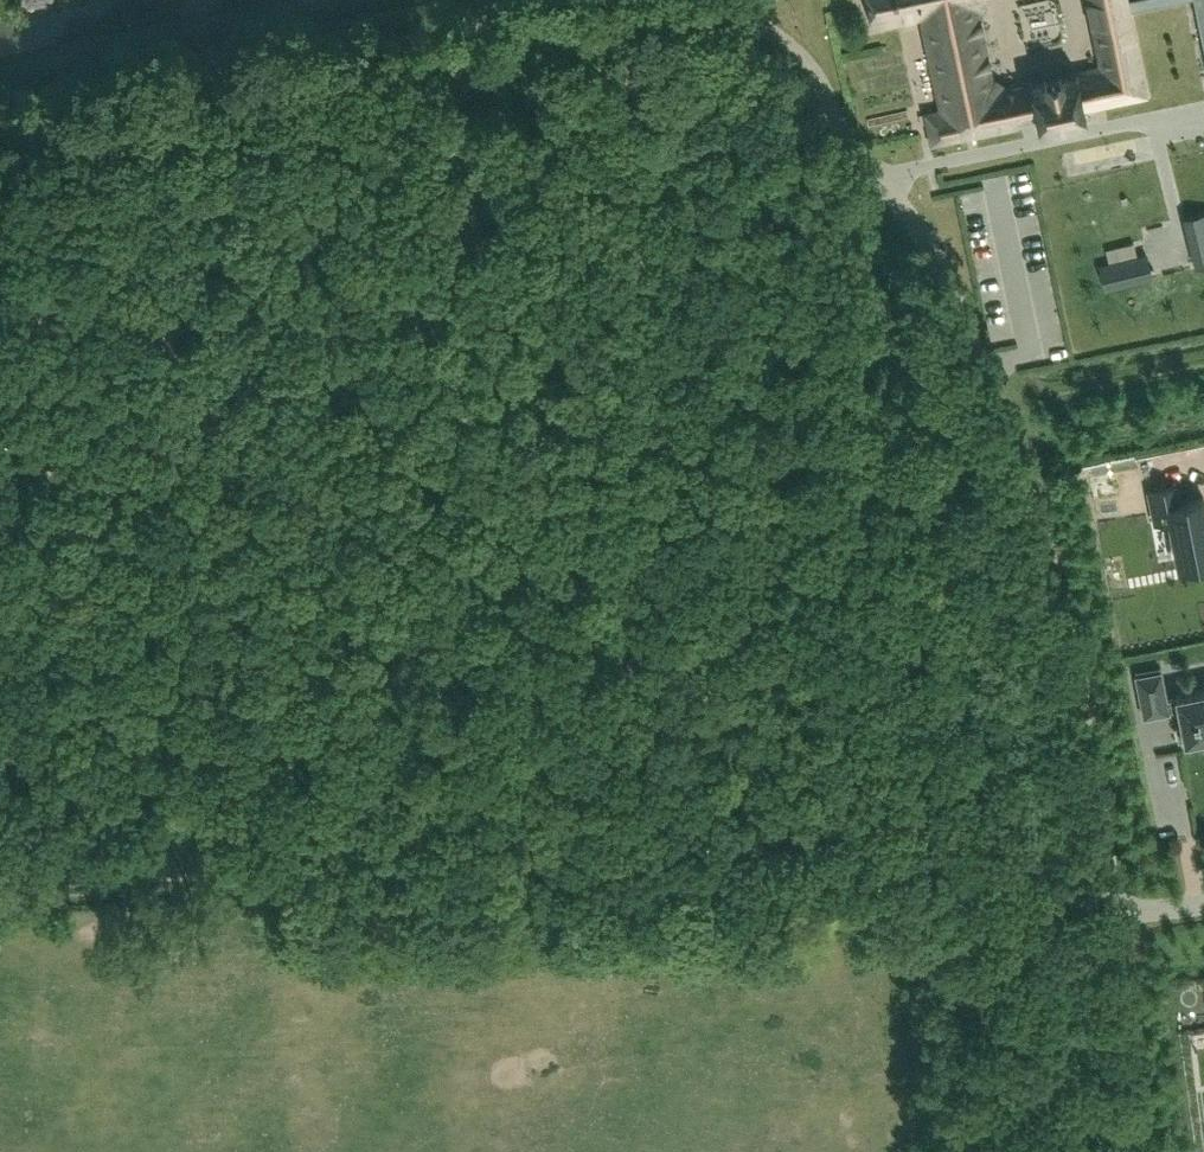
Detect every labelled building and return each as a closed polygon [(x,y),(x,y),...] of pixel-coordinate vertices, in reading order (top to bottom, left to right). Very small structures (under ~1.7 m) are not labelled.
[(873,23),(919,13),(939,107),(924,111),(930,140),(1019,121),(1017,114),(1036,110),(1040,130),(1089,120),(1087,105),(1147,92),(1127,0),(1087,0),(1100,61),(1002,82),(991,76),(976,4),(982,2),(981,0),(869,0),(873,23)] [(1203,52),(1203,0),(1193,0),(1203,52)] [(1203,264),(1203,212),(1184,217),(1196,266),(1203,264)] [(1105,288),(1151,277),(1146,254),(1099,265),(1105,288)] [(1169,519),(1177,559),(1179,558),(1180,566),(1203,561),(1203,500),(1203,497),(1180,502),(1177,485),(1149,491),(1155,522),(1169,519)] [(1175,696),(1176,700),(1167,702),(1161,672),(1136,676),(1144,717),(1169,712),(1168,710),(1178,708),(1184,741),(1203,737),(1203,690),(1175,696)]
